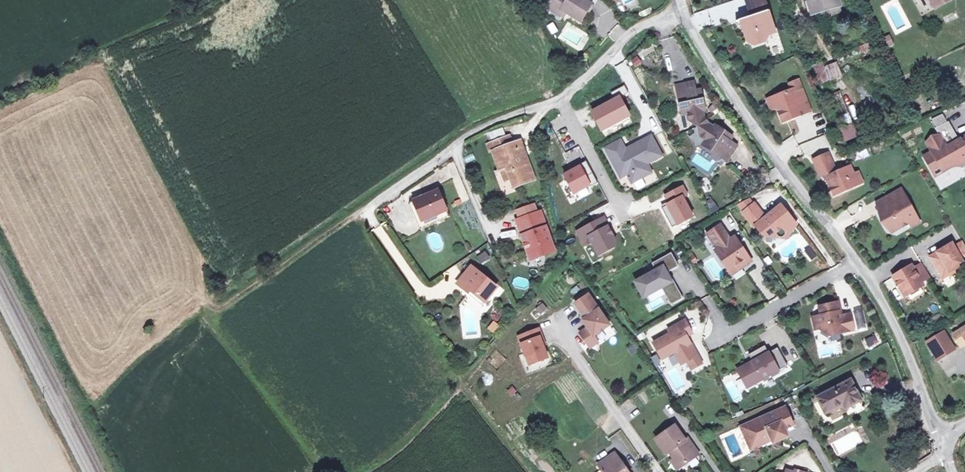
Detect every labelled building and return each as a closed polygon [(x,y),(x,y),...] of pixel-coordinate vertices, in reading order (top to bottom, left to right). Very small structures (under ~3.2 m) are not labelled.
[(560,9),(568,13),(583,20),(592,2),(589,0),(548,0),(545,7),(546,7),(558,13),(560,9)] [(748,9),(754,7),(757,13),(743,17),(747,27),(744,32),(746,40),(753,43),(765,39),(768,33),(765,25),(772,23),(764,0),(745,0),(748,9)] [(808,11),(837,4),(836,0),(805,0),(808,11)] [(568,13),(560,9),(558,13),(546,7),(544,11),(563,21),(568,13)] [(602,14),(593,31),(606,38),(616,22),(602,14)] [(551,35),(557,31),(551,22),(545,27),(551,35)] [(774,30),(772,23),(765,25),(768,33),(774,30)] [(614,43),(625,31),(618,24),(607,36),(614,43)] [(889,35),(882,38),(885,47),(893,45),(889,35)] [(860,41),(863,49),(874,45),(872,37),(860,41)] [(638,55),(629,60),(633,68),(642,63),(638,55)] [(830,81),(841,76),(835,62),(824,67),(830,81)] [(730,160),(743,143),(733,136),(734,134),(721,124),(719,126),(713,122),(707,113),(705,105),(707,105),(703,88),(699,88),(697,76),(678,80),(684,111),(689,110),(692,127),(707,138),(704,142),(730,160)] [(801,79),(793,82),(795,88),(803,85),(801,79)] [(611,90),(615,98),(620,95),(629,90),(625,83),(611,90)] [(809,100),(803,85),(795,88),(775,95),(779,106),(785,120),(804,113),(801,104),(809,100)] [(833,89),(838,106),(843,105),(839,88),(833,89)] [(615,98),(593,110),(602,128),(630,113),(620,95),(615,98)] [(779,106),(775,95),(769,98),(774,108),(779,106)] [(949,119),(948,120),(943,112),(933,118),(937,126),(936,126),(940,134),(937,133),(930,137),(927,140),(932,149),(925,153),(933,168),(941,164),(944,169),(954,163),(964,162),(964,134),(960,137),(957,139),(955,136),(958,134),(949,119)] [(837,129),(841,143),(855,138),(851,124),(837,129)] [(512,143),(509,134),(490,141),(499,168),(500,168),(506,165),(510,177),(513,186),(534,179),(521,140),(512,143)] [(652,169),(647,161),(661,153),(651,134),(631,145),(633,148),(628,151),(621,139),(607,146),(620,171),(626,168),(633,179),(652,169)] [(803,155),(826,147),(822,136),(799,144),(803,155)] [(829,152),(821,156),(826,168),(830,178),(827,179),(835,194),(859,184),(855,174),(851,166),(838,171),(829,152)] [(821,156),(815,159),(820,170),(826,168),(821,156)] [(587,159),(579,163),(580,165),(572,169),(565,173),(575,191),(590,183),(591,185),(599,181),(587,159)] [(941,164),(933,168),(936,173),(944,169),(941,164)] [(506,165),(500,168),(504,179),(510,177),(506,165)] [(859,172),(855,174),(859,184),(864,182),(859,172)] [(684,184),(666,194),(670,201),(663,205),(673,225),(694,214),(684,195),(688,192),(684,184)] [(416,195),(424,215),(450,205),(442,185),(416,195)] [(880,210),(890,227),(896,229),(911,220),(909,217),(917,213),(902,187),(887,196),(891,204),(882,209),(880,210)] [(424,215),(416,195),(412,197),(422,223),(453,211),(450,205),(424,215)] [(739,202),(745,210),(755,202),(750,196),(739,202)] [(878,201),(882,209),(891,204),(887,196),(878,201)] [(745,210),(744,211),(755,225),(757,224),(761,229),(764,230),(768,234),(773,235),(783,227),(787,231),(797,223),(783,204),(767,216),(756,201),(755,202),(745,210)] [(542,211),(518,219),(531,258),(555,251),(542,211)] [(917,213),(909,217),(911,220),(913,225),(921,220),(917,213)] [(602,217),(578,230),(585,243),(593,239),(600,253),(615,245),(617,239),(609,224),(606,226),(602,217)] [(721,223),(708,232),(718,247),(716,248),(729,268),(735,264),(742,267),(752,260),(736,235),(731,238),(721,223)] [(783,227),(773,235),(786,236),(787,231),(783,227)] [(930,255),(943,276),(951,272),(951,271),(950,270),(957,265),(964,261),(962,257),(964,256),(964,243),(963,239),(954,245),(952,241),(942,247),(944,249),(939,252),(938,250),(930,255)] [(657,268),(637,280),(646,295),(663,285),(673,302),(685,295),(675,278),(672,279),(668,270),(680,263),(673,250),(653,261),(657,268)] [(476,255),(479,263),(489,259),(486,251),(476,255)] [(930,274),(922,261),(914,266),(912,262),(904,267),(905,269),(902,271),(900,269),(893,273),(905,294),(924,283),(922,279),(930,274)] [(471,262),(456,279),(462,284),(476,267),(471,262)] [(735,264),(729,268),(733,273),(742,267),(735,264)] [(951,272),(952,274),(960,269),(957,265),(950,270),(951,271),(951,272)] [(476,267),(462,284),(468,290),(470,287),(483,299),(495,285),(476,267)] [(757,268),(749,273),(757,284),(765,278),(757,268)] [(220,280),(224,287),(232,282),(228,275),(220,280)] [(468,290),(467,291),(480,302),(483,299),(470,287),(468,290)] [(587,292),(574,302),(584,316),(580,318),(586,326),(578,331),(585,340),(593,334),(609,323),(587,292)] [(823,310),(820,311),(824,323),(824,325),(833,330),(857,324),(853,308),(844,310),(843,310),(842,306),(843,305),(841,296),(821,301),(823,310)] [(542,303),(534,310),(539,315),(547,309),(542,303)] [(824,323),(820,311),(815,312),(818,325),(824,323)] [(694,331),(687,318),(670,327),(672,332),(655,341),(664,357),(677,350),(684,362),(690,359),(694,367),(704,361),(693,340),(689,342),(686,336),(694,331)] [(955,331),(963,344),(964,342),(964,325),(955,331)] [(538,327),(517,335),(528,363),(547,356),(539,336),(541,335),(538,327)] [(946,329),(938,333),(949,351),(957,347),(946,329)] [(875,333),(862,340),(867,349),(880,342),(875,333)] [(938,333),(928,340),(939,357),(949,351),(938,333)] [(593,334),(585,340),(589,346),(597,341),(593,334)] [(755,358),(740,366),(751,384),(766,375),(767,378),(783,369),(781,366),(790,361),(780,343),(771,349),(767,342),(752,351),(755,358)] [(485,374),(484,383),(492,384),(493,375),(485,374)] [(849,399),(855,396),(857,401),(867,395),(857,376),(823,393),(831,408),(849,399)] [(785,407),(740,426),(748,444),(757,440),(759,446),(787,434),(786,432),(794,428),(785,407)] [(697,451),(686,435),(683,437),(673,423),(655,435),(665,449),(668,447),(679,463),(697,451)] [(757,440),(748,444),(750,450),(759,446),(757,440)] [(614,451),(598,462),(605,471),(630,471),(614,451)]
